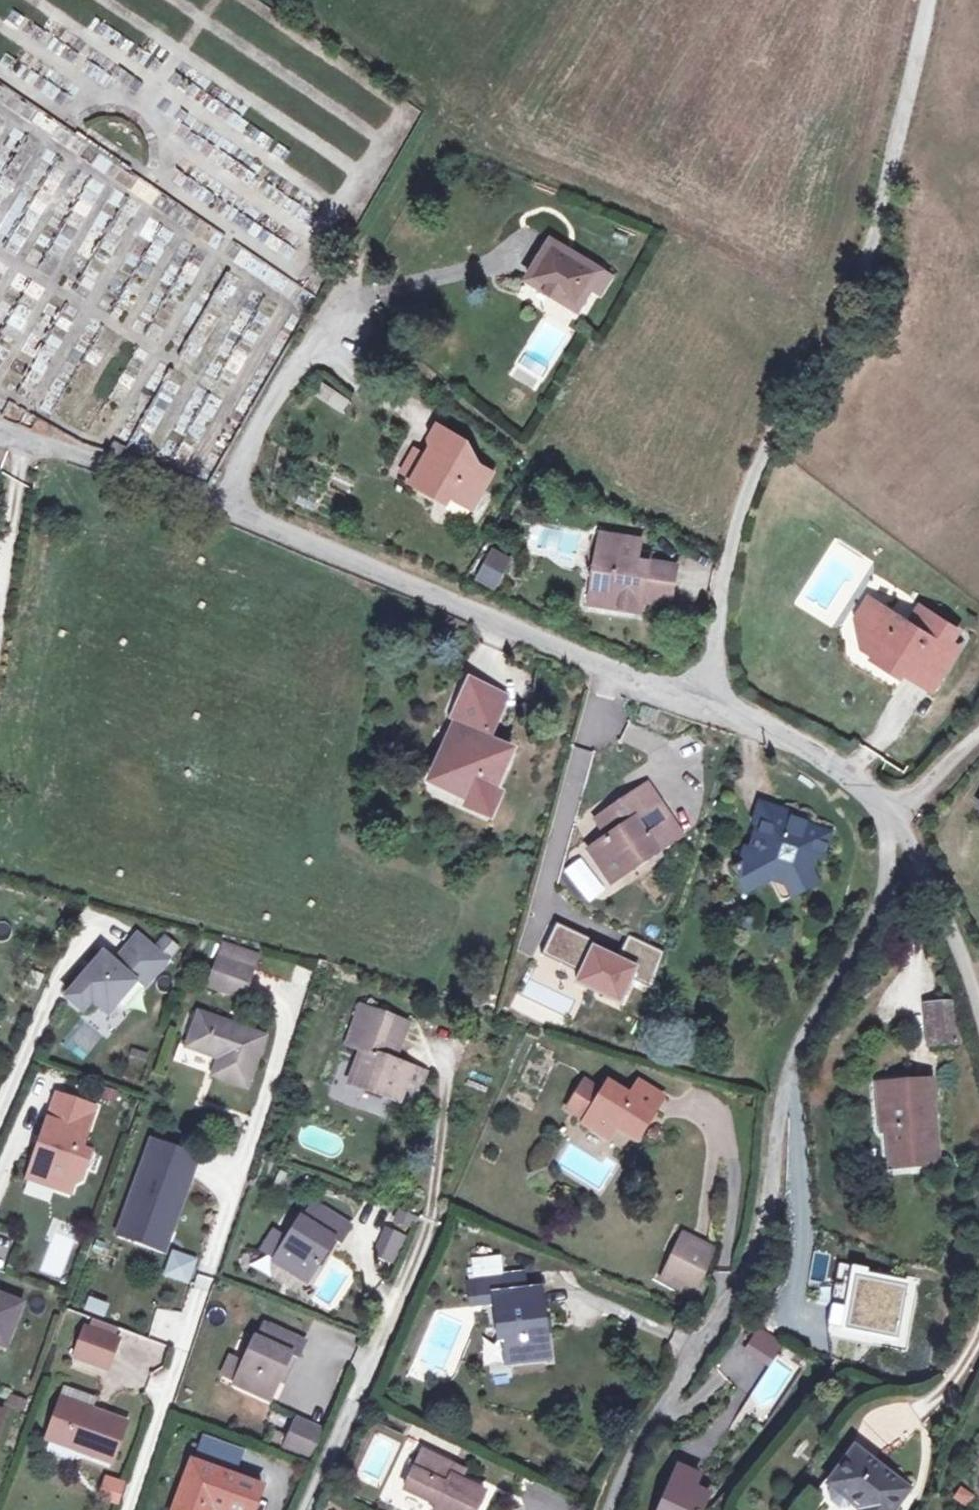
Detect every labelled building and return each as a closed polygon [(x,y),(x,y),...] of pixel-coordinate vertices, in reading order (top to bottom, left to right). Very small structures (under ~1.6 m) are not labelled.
[(346,228),(332,250),(340,254),(353,232),(346,228)] [(609,276),(548,240),(525,280),(576,310),(589,288),(598,293),(609,276)] [(324,383),(315,396),(343,414),(351,400),(324,383)] [(461,458),(468,445),(438,428),(431,442),(432,450),(427,460),(416,481),(413,486),(439,500),(442,495),(452,500),(473,512),(493,476),(461,458)] [(404,475),(416,481),(427,460),(416,453),(404,475)] [(452,500),(442,495),(439,500),(449,507),(452,500)] [(638,562),(639,555),(640,541),(602,536),(595,595),(615,598),(614,607),(642,611),(643,600),(673,604),(678,567),(650,564),(638,562)] [(489,546),(474,580),(498,591),(512,556),(489,546)] [(650,556),(639,555),(638,562),(650,564),(650,556)] [(594,605),(614,607),(615,598),(595,595),(594,605)] [(869,632),(872,645),(887,618),(879,614),(869,632)] [(887,618),(872,645),(876,663),(890,670),(887,674),(907,684),(910,676),(919,681),(916,686),(948,702),(970,658),(963,653),(970,640),(930,618),(920,636),(887,618)] [(471,681),(468,688),(501,703),(507,698),(471,681)] [(459,719),(439,763),(446,766),(453,784),(450,792),(469,801),(467,808),(489,818),(500,795),(492,792),(503,769),(487,761),(482,745),(485,739),(501,703),(468,688),(455,717),(459,719)] [(511,751),(485,739),(482,745),(487,761),(503,769),(511,751)] [(430,783),(450,792),(453,784),(446,766),(439,763),(430,783)] [(638,793),(606,814),(617,832),(610,836),(590,849),(612,883),(684,834),(663,802),(648,811),(638,793)] [(824,858),(833,832),(809,823),(810,816),(782,806),(757,818),(766,839),(771,841),(766,853),(748,847),(744,859),(736,864),(748,889),(773,878),(774,882),(784,886),(788,884),(793,896),(818,884),(812,869),(805,867),(810,854),(824,858)] [(599,819),(610,836),(617,832),(606,814),(599,819)] [(630,973),(654,984),(665,948),(627,929),(616,953),(592,942),(596,936),(556,917),(541,949),(580,968),(576,977),(618,997),(630,973)] [(159,961),(130,936),(106,964),(96,954),(60,998),(75,1011),(85,1001),(101,1013),(109,1004),(128,983),(135,989),(159,961)] [(221,943),(217,956),(247,966),(253,951),(221,943)] [(247,966),(217,956),(207,983),(239,994),(249,966),(247,966)] [(128,983),(109,1004),(116,1011),(135,989),(128,983)] [(920,988),(925,1028),(942,1026),(950,1024),(945,985),(936,986),(920,988)] [(393,1097),(400,1081),(406,1063),(389,1056),(404,1019),(359,1002),(351,1025),(362,1029),(356,1044),(343,1078),(393,1097)] [(243,1082),(260,1033),(195,1010),(183,1043),(215,1054),(209,1070),(243,1082)] [(362,1029),(351,1025),(344,1040),(356,1044),(362,1029)] [(419,1068),(406,1063),(400,1081),(412,1086),(419,1068)] [(633,1140),(658,1096),(634,1082),(626,1096),(605,1085),(584,1121),(582,1125),(605,1139),(612,1127),(633,1140)] [(917,1082),(876,1088),(886,1163),(927,1156),(917,1082)] [(599,1095),(580,1084),(565,1110),(584,1121),(599,1095)] [(87,1110),(49,1097),(35,1140),(41,1142),(35,1158),(29,1156),(23,1173),(42,1179),(46,1192),(63,1197),(65,1187),(73,1183),(82,1155),(73,1152),(87,1110)] [(145,1161),(140,1158),(113,1236),(149,1248),(156,1228),(163,1231),(169,1213),(165,1212),(169,1201),(173,1202),(178,1188),(181,1189),(186,1176),(182,1174),(188,1157),(151,1144),(145,1161)] [(42,1179),(23,1173),(19,1182),(46,1192),(42,1179)] [(295,1214),(281,1236),(269,1256),(300,1278),(326,1236),(332,1240),(341,1224),(311,1204),(301,1218),(295,1214)] [(404,1226),(408,1216),(394,1210),(390,1221),(404,1226)] [(393,1265),(406,1236),(386,1227),(373,1257),(393,1265)] [(149,1248),(156,1251),(163,1231),(156,1228),(149,1248)] [(255,1247),(269,1256),(281,1236),(267,1228),(255,1247)] [(61,1278),(77,1237),(55,1229),(39,1269),(61,1278)] [(680,1236),(670,1259),(676,1262),(685,1239),(680,1236)] [(676,1262),(670,1259),(662,1279),(693,1292),(711,1250),(685,1239),(676,1262)] [(166,1255),(159,1273),(178,1280),(185,1261),(166,1255)] [(838,1318),(846,1319),(855,1267),(895,1274),(896,1265),(839,1255),(829,1316),(838,1318)] [(895,1274),(855,1267),(846,1319),(838,1318),(831,1357),(864,1366),(872,1322),(900,1327),(909,1276),(895,1274)] [(465,1274),(467,1293),(483,1292),(485,1299),(487,1323),(492,1322),(496,1358),(537,1354),(529,1283),(513,1286),(512,1268),(465,1274)] [(468,1302),(485,1299),(483,1292),(467,1293),(468,1302)] [(87,1297),(83,1312),(105,1318),(109,1303),(87,1297)] [(0,1306),(0,1348),(14,1311),(0,1306)] [(154,1308),(150,1336),(176,1340),(180,1312),(154,1308)] [(91,1315),(88,1325),(107,1332),(110,1322),(91,1315)] [(114,1334),(107,1332),(88,1325),(82,1323),(72,1351),(105,1363),(114,1334)] [(249,1335),(236,1363),(230,1377),(228,1382),(264,1398),(284,1354),(290,1357),(298,1340),(263,1323),(256,1338),(249,1335)] [(216,1371),(230,1377),(236,1363),(221,1357),(216,1371)] [(111,1458),(127,1417),(90,1402),(87,1407),(60,1396),(46,1433),(82,1447),(111,1458)] [(21,1410),(9,1405),(5,1413),(17,1417),(21,1410)] [(305,1457),(318,1428),(291,1417),(279,1447),(305,1457)] [(825,1462),(829,1466),(849,1480),(858,1486),(852,1493),(874,1508),(904,1468),(848,1430),(825,1462)] [(111,1458),(82,1447),(77,1458),(107,1469),(111,1458)] [(437,1474),(441,1464),(416,1452),(397,1491),(430,1506),(429,1509),(468,1509),(476,1492),(452,1481),(437,1474)] [(167,1509),(198,1509),(201,1503),(219,1509),(247,1509),(257,1485),(187,1458),(167,1509)] [(456,1472),(441,1464),(437,1474),(452,1481),(456,1472)] [(671,1466),(655,1509),(696,1509),(701,1497),(686,1492),(693,1474),(671,1466)] [(844,1488),(849,1480),(829,1466),(825,1472),(827,1482),(835,1489),(844,1488)] [(98,1499),(118,1506),(126,1483),(106,1476),(98,1499)]
